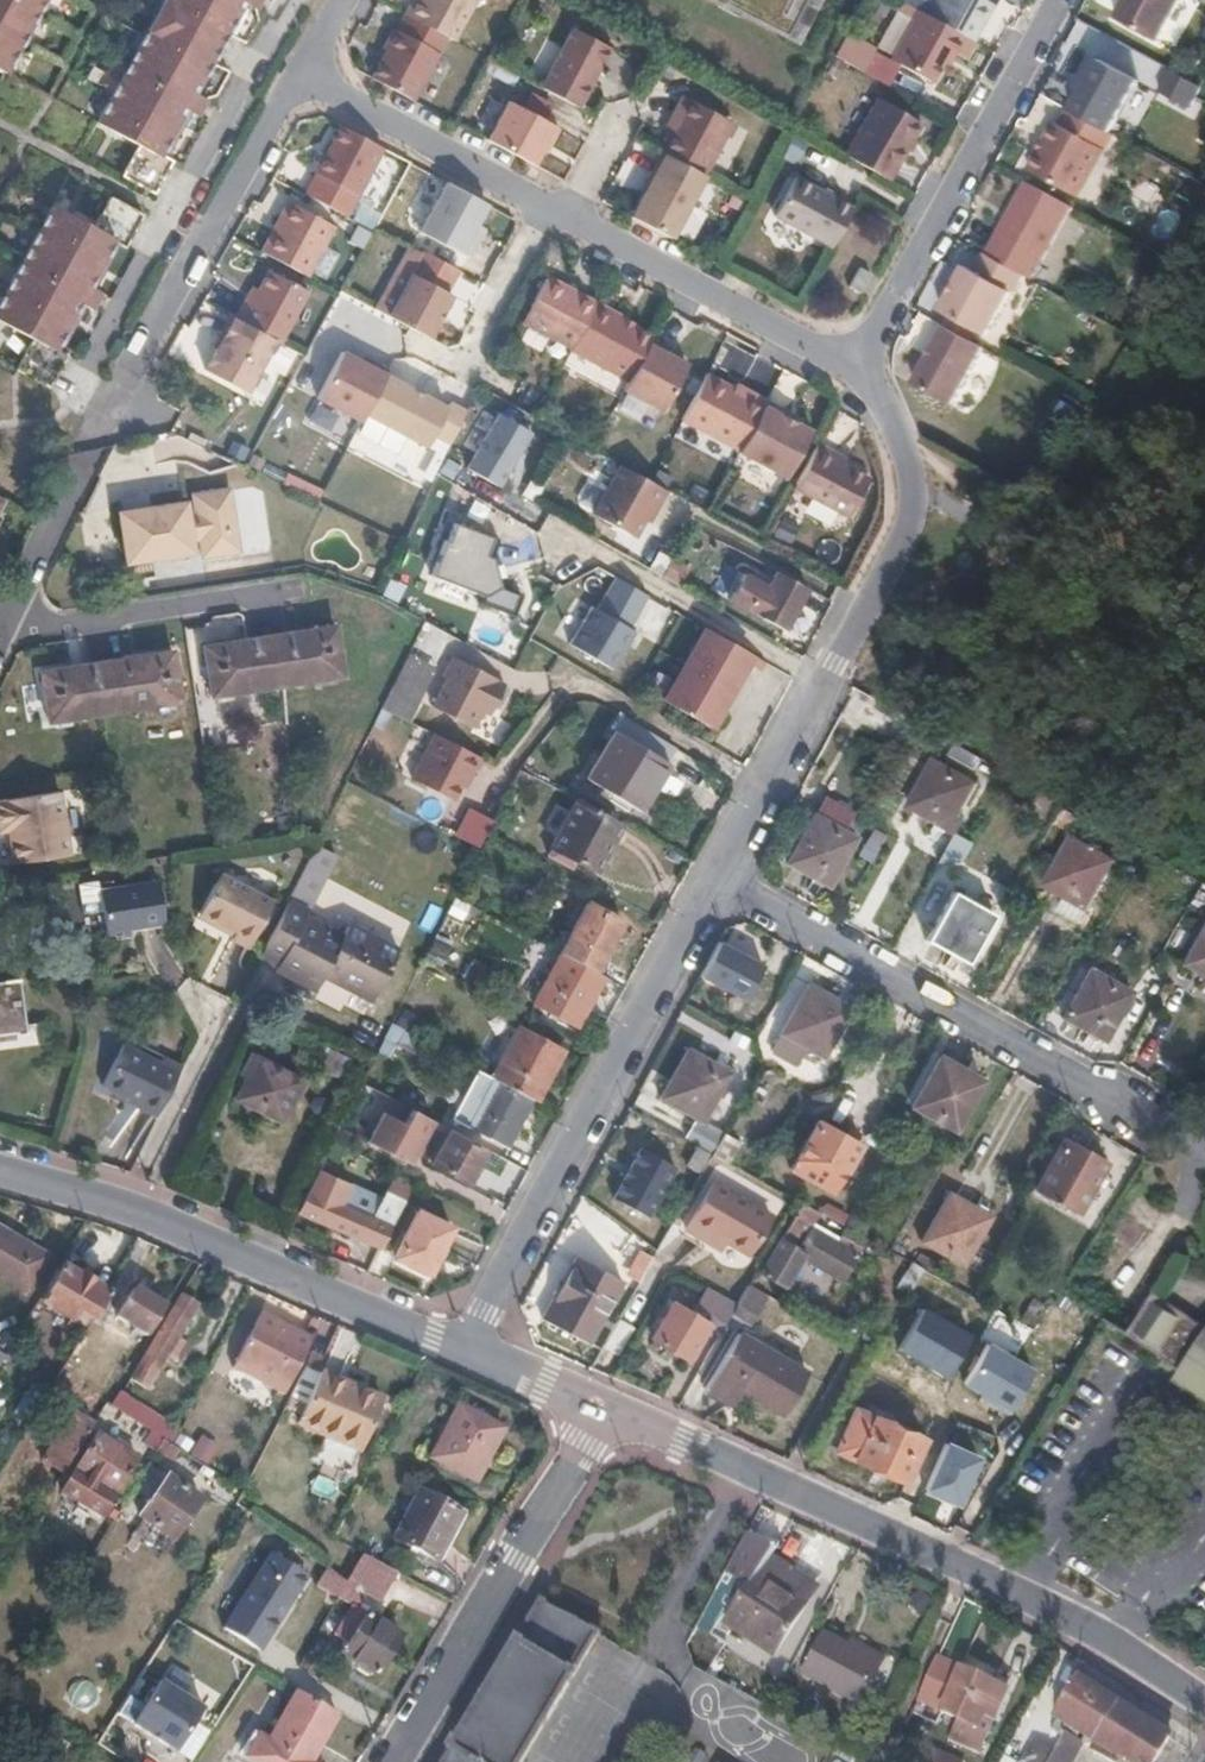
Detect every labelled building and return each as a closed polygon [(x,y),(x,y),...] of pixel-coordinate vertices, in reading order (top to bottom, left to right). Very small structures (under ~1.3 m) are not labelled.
[(9,73),(49,0),(0,0),(0,68),(9,73)] [(103,124),(146,147),(130,179),(163,196),(181,163),(169,156),(191,112),(204,119),(213,102),(222,99),(233,76),(216,67),(232,33),(251,43),(263,20),(261,11),(266,0),(170,0),(103,124)] [(411,15),(453,37),(460,41),(482,0),(425,0),(425,1),(423,0),(418,0),(411,15)] [(787,34),(796,16),(806,22),(818,0),(722,0),(787,34)] [(928,16),(962,35),(972,41),(994,0),(936,0),(928,16)] [(1130,1),(1119,23),(1160,45),(1187,0),(1131,0),(1130,1)] [(928,16),(918,12),(892,62),(932,83),(949,50),(953,52),(962,35),(928,16)] [(377,78),(419,101),(453,37),(411,15),(402,32),(400,30),(389,50),(392,51),(377,78)] [(613,46),(577,26),(546,87),(582,106),(613,46)] [(835,54),(863,68),(876,43),(847,29),(835,54)] [(1077,114),(1106,130),(1134,78),(1097,58),(1070,110),(1077,114)] [(671,127),(675,128),(664,150),(667,151),(709,174),(737,121),(687,95),(671,127)] [(843,154),(890,179),(920,120),(873,95),(843,154)] [(552,139),(557,141),(564,128),(513,101),(492,140),(538,164),(548,147),(552,139)] [(1106,130),(1077,114),(1070,129),(1056,122),(1030,170),(1080,196),(1106,148),(1113,134),(1106,130)] [(319,170),(323,171),(311,192),(353,214),(390,147),(348,124),(333,152),(330,150),(319,170)] [(557,141),(552,139),(548,147),(553,150),(557,141)] [(659,180),(652,192),(650,191),(637,217),(675,237),(709,174),(667,151),(653,177),(659,180)] [(799,174),(777,212),(834,245),(855,207),(799,174)] [(647,189),(650,191),(652,192),(659,180),(653,177),(647,189)] [(428,229),(476,255),(484,237),(478,232),(484,220),(492,202),(452,180),(428,229)] [(1024,273),(1032,277),(1070,204),(1025,180),(987,252),(1024,273)] [(312,272),(339,221),(295,199),(268,249),(312,272)] [(70,361),(71,358),(59,351),(84,307),(96,315),(106,298),(94,290),(118,247),(130,254),(149,221),(116,202),(101,232),(59,207),(0,310),(0,321),(36,342),(34,347),(70,361)] [(484,237),(492,224),(484,220),(478,232),(484,237)] [(414,240),(380,306),(415,324),(437,335),(459,293),(453,291),(465,267),(414,240)] [(966,265),(941,309),(950,314),(976,329),(985,334),(1010,290),(1013,292),(1024,273),(987,252),(986,252),(976,271),(966,265)] [(312,285),(275,265),(265,285),(257,301),(252,297),(243,315),(281,335),(285,337),(312,285)] [(861,292),(873,272),(862,265),(850,286),(861,292)] [(575,347),(600,301),(551,273),(525,319),(575,347)] [(257,301),(265,285),(260,282),(252,297),(257,301)] [(630,381),(656,336),(638,326),(624,319),(626,316),(600,301),(575,347),(574,350),(630,381)] [(238,312),(229,329),(235,332),(229,345),(227,343),(214,366),(254,387),(281,335),(243,315),(238,312)] [(976,329),(950,314),(946,323),(971,338),(976,329)] [(626,316),(624,319),(638,326),(640,323),(626,316)] [(914,381),(951,401),(982,344),(971,338),(970,339),(945,325),(914,381)] [(229,345),(235,332),(229,329),(223,341),(227,343),(229,345)] [(678,355),(669,350),(672,345),(656,336),(630,381),(627,386),(666,409),(691,362),(678,355)] [(951,401),(955,403),(967,410),(997,352),(995,351),(982,344),(951,401)] [(680,350),(672,345),(669,350),(678,355),(680,350)] [(374,362),(366,357),(348,346),(322,392),(388,375),(391,370),(394,366),(377,356),(374,362)] [(20,372),(53,390),(70,361),(34,347),(20,372)] [(366,357),(374,362),(377,356),(369,352),(366,357)] [(742,447),(769,398),(751,387),(749,391),(736,384),(710,370),(685,415),(742,447)] [(397,373),(388,375),(370,408),(431,444),(438,431),(454,439),(470,407),(455,400),(453,405),(397,373)] [(322,392),(365,417),(370,408),(388,375),(322,392)] [(749,391),(751,387),(739,380),(736,384),(749,391)] [(787,475),(813,429),(796,420),(784,412),(787,407),(769,398),(742,447),(741,449),(787,475)] [(784,412),(796,420),(800,414),(787,407),(784,412)] [(501,486),(531,431),(500,413),(470,469),(501,486)] [(849,516),(871,477),(849,465),(833,457),(836,451),(820,442),(795,486),(849,516)] [(833,457),(849,465),(852,459),(836,451),(833,457)] [(639,538),(669,488),(623,461),(593,511),(639,538)] [(246,549),(237,487),(200,493),(203,511),(193,512),(191,501),(127,510),(135,558),(200,550),(198,538),(207,537),(209,555),(246,549)] [(501,539),(457,520),(449,538),(445,537),(430,575),(487,597),(502,587),(494,554),(501,539)] [(809,584),(778,568),(770,584),(745,571),(732,597),(787,627),(809,584)] [(569,645),(613,670),(636,632),(592,607),(569,645)] [(294,630),(274,633),(280,685),(289,684),(346,676),(340,623),(294,630)] [(763,667),(767,659),(707,625),(667,697),(713,723),(749,660),(763,667)] [(208,643),(217,694),(280,685),(274,633),(267,634),(257,635),(208,643)] [(185,698),(176,648),(129,654),(111,656),(118,708),(185,698)] [(478,705),(481,698),(488,702),(500,680),(493,677),(494,675),(452,653),(441,672),(445,675),(429,702),(469,722),(478,705)] [(385,707),(414,717),(433,665),(404,654),(385,707)] [(110,708),(118,708),(111,656),(95,659),(47,666),(55,716),(110,708)] [(488,702),(481,698),(478,705),(484,709),(488,702)] [(678,751),(614,711),(603,724),(617,733),(591,776),(642,808),(678,751)] [(466,775),(470,777),(480,758),(439,735),(415,780),(454,800),(461,786),(466,775)] [(980,783),(933,757),(907,806),(953,831),(980,783)] [(465,788),(470,777),(466,775),(461,786),(465,788)] [(65,786),(0,795),(0,811),(2,825),(14,824),(19,857),(74,849),(65,786)] [(857,808),(827,792),(788,863),(830,886),(858,836),(845,829),(857,808)] [(554,846),(598,869),(624,821),(581,798),(554,846)] [(479,846),(493,818),(467,806),(454,834),(479,846)] [(1117,859),(1071,834),(1044,883),(1089,909),(1117,859)] [(249,952),(275,904),(220,876),(201,914),(238,934),(233,943),(249,952)] [(165,926),(158,881),(100,889),(104,914),(109,942),(132,939),(131,930),(165,926)] [(104,914),(100,889),(99,884),(80,887),(85,917),(104,914)] [(996,913),(953,889),(926,940),(968,963),(996,913)] [(562,952),(596,970),(622,921),(587,902),(562,952)] [(368,999),(396,948),(341,919),(336,929),(288,904),(261,957),(285,969),(281,976),(309,989),(317,973),(368,999)] [(1184,963),(1204,975),(1204,926),(1184,963)] [(748,1000),(766,965),(722,941),(703,975),(748,1000)] [(596,970),(562,952),(535,1004),(577,1024),(604,974),(596,970)] [(1135,992),(1092,968),(1064,1019),(1108,1042),(1135,992)] [(27,1036),(19,976),(0,979),(0,1039),(27,1036)] [(853,1007),(810,984),(773,1052),(799,1066),(808,1048),(826,1057),(853,1007)] [(384,1033),(422,1054),(430,1041),(390,1020),(384,1033)] [(535,1097),(537,1098),(563,1051),(518,1027),(493,1075),(498,1077),(535,1097)] [(159,1116),(184,1066),(166,1057),(164,1061),(128,1044),(107,1085),(143,1103),(140,1107),(159,1116)] [(735,1075),(689,1050),(661,1099),(708,1124),(735,1075)] [(282,1117),(302,1080),(248,1052),(239,1070),(246,1073),(236,1094),(282,1117)] [(985,1081),(943,1058),(916,1109),(958,1131),(985,1081)] [(498,1077),(473,1125),(510,1145),(514,1137),(535,1097),(498,1077)] [(413,1161),(436,1117),(415,1106),(408,1119),(387,1108),(371,1138),(413,1161)] [(866,1146),(822,1122),(795,1173),(838,1197),(866,1146)] [(489,1147),(453,1127),(435,1163),(470,1182),(489,1147)] [(731,1164),(742,1144),(724,1134),(713,1154),(731,1164)] [(514,1137),(510,1145),(504,1155),(532,1169),(541,1152),(514,1137)] [(1107,1163),(1063,1139),(1036,1187),(1081,1211),(1107,1163)] [(327,1147),(323,1152),(329,1155),(332,1150),(327,1147)] [(695,1161),(706,1167),(713,1154),(701,1148),(695,1161)] [(648,1220),(675,1169),(642,1151),(615,1201),(648,1220)] [(315,1169),(295,1209),(366,1239),(382,1207),(350,1191),(347,1196),(337,1191),(342,1180),(315,1169)] [(375,1195),(400,1207),(412,1182),(388,1169),(375,1195)] [(726,1244),(748,1256),(771,1216),(714,1184),(687,1231),(722,1251),(726,1244)] [(995,1217),(951,1193),(922,1245),(967,1269),(995,1217)] [(813,1230),(821,1213),(805,1204),(765,1276),(789,1288),(805,1259),(824,1270),(838,1244),(813,1230)] [(432,1273),(454,1227),(419,1210),(398,1257),(432,1273)] [(27,1287),(48,1255),(0,1224),(0,1270),(27,1287)] [(847,1226),(838,1244),(824,1270),(850,1284),(874,1241),(847,1226)] [(86,1310),(91,1314),(108,1285),(97,1279),(100,1275),(77,1262),(75,1265),(62,1258),(41,1293),(80,1319),(86,1310)] [(547,1314),(593,1337),(619,1287),(574,1264),(547,1314)] [(943,1304),(953,1284),(925,1269),(915,1288),(943,1304)] [(709,1325),(724,1333),(734,1316),(741,1302),(713,1286),(696,1318),(671,1304),(650,1344),(689,1363),(709,1325)] [(750,1288),(741,1302),(734,1316),(753,1326),(769,1298),(750,1288)] [(114,1315),(146,1337),(164,1308),(132,1289),(114,1315)] [(1199,1375),(1204,1365),(1204,1320),(1159,1291),(1133,1334),(1199,1375)] [(177,1335),(199,1303),(182,1292),(129,1373),(148,1386),(170,1352),(179,1358),(189,1342),(177,1335)] [(974,1334),(926,1308),(902,1351),(951,1377),(974,1334)] [(218,1387),(270,1415),(311,1336),(259,1310),(218,1387)] [(5,1353),(18,1332),(0,1321),(0,1350),(5,1353)] [(807,1380),(737,1340),(704,1396),(730,1411),(737,1398),(782,1423),(807,1380)] [(1036,1367),(989,1343),(968,1387),(1014,1411),(1036,1367)] [(71,1384),(56,1373),(39,1400),(53,1410),(71,1384)] [(320,1373),(297,1422),(358,1449),(382,1399),(320,1373)] [(148,1431),(161,1439),(167,1443),(175,1429),(118,1393),(109,1406),(148,1431)] [(924,1431),(850,1401),(824,1446),(902,1479),(924,1431)] [(510,1429),(465,1406),(438,1460),(483,1483),(510,1429)] [(42,1457),(62,1471),(95,1420),(78,1409),(58,1439),(55,1437),(42,1457)] [(167,1443),(177,1449),(218,1475),(227,1462),(175,1429),(167,1443)] [(110,1493),(113,1494),(137,1458),(94,1431),(58,1487),(98,1511),(110,1493)] [(155,1448),(161,1439),(148,1431),(141,1442),(153,1451),(155,1448)] [(1000,1456),(951,1433),(921,1495),(971,1517),(1000,1456)] [(177,1449),(167,1443),(161,1439),(155,1448),(170,1459),(177,1449)] [(135,1513),(146,1521),(173,1539),(200,1499),(163,1473),(135,1513)] [(388,1537),(439,1565),(468,1515),(416,1486),(388,1537)] [(125,1522),(139,1531),(146,1521),(135,1513),(132,1511),(125,1522)] [(122,1516),(116,1512),(112,1517),(118,1521),(122,1516)] [(772,1547),(741,1538),(689,1633),(707,1644),(720,1624),(766,1657),(810,1597),(782,1577),(785,1572),(765,1557),(772,1547)] [(342,1548),(339,1554),(345,1558),(349,1552),(342,1548)] [(309,1575),(270,1551),(226,1625),(266,1648),(309,1575)] [(380,1597),(397,1571),(364,1553),(349,1579),(339,1593),(358,1605),(367,1589),(380,1597)] [(591,1636),(546,1609),(541,1605),(536,1603),(444,1761),(517,1761),(591,1636)] [(368,1610),(343,1650),(379,1673),(405,1632),(368,1610)] [(801,1675),(854,1703),(875,1664),(841,1647),(820,1636),(801,1675)] [(841,1647),(875,1664),(879,1657),(846,1639),(841,1647)] [(911,1701),(936,1711),(956,1670),(931,1659),(911,1701)] [(994,1702),(1000,1689),(956,1670),(936,1711),(952,1718),(944,1739),(974,1752),(984,1726),(994,1702)] [(163,1675),(135,1719),(178,1746),(207,1702),(163,1675)] [(1075,1675),(1051,1715),(1094,1742),(1091,1746),(1115,1761),(1118,1761),(1121,1757),(1128,1761),(1149,1761),(1167,1733),(1075,1675)] [(341,1713),(301,1688),(271,1739),(263,1735),(249,1758),(255,1761),(313,1761),(341,1713)] [(1078,1744),(1058,1733),(1042,1761),(1068,1761),(1078,1744)] [(924,1747),(917,1761),(954,1761),(924,1747)]
